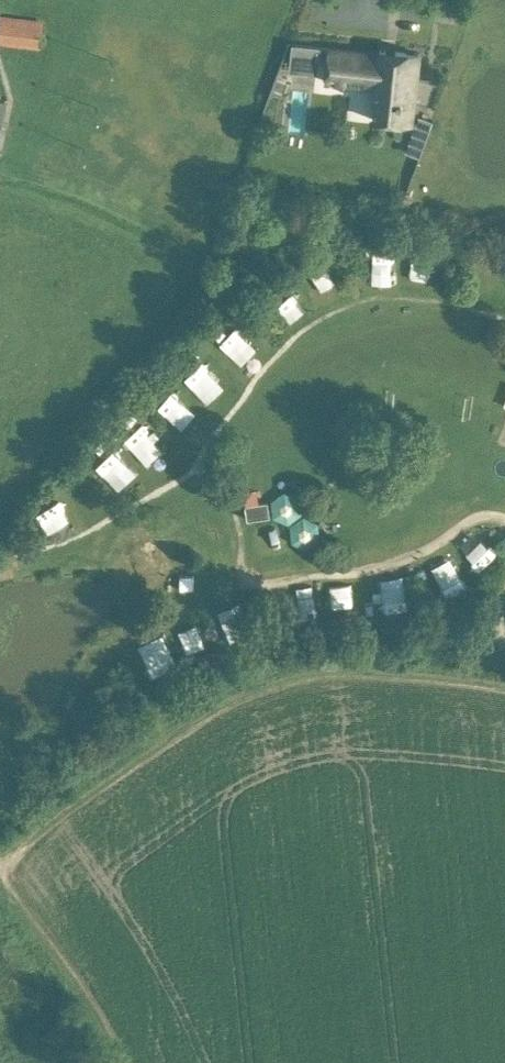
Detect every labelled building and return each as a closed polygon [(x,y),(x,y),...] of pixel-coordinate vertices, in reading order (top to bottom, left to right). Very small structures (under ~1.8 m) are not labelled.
[(0,21),(0,41),(40,47),(43,23),(0,18),(0,21)] [(374,102),(373,115),(373,119),(375,119),(382,120),(411,123),(419,53),(396,50),(395,55),(385,54),(386,54),(368,52),(329,47),(320,47),(293,44),(293,45),(292,52),(316,55),(316,58),(328,59),(326,73),(364,77),(363,84),(376,86),(374,102)] [(410,138),(424,143),(433,119),(419,114),(410,138)] [(409,255),(408,278),(436,279),(436,256),(409,255)] [(214,337),(231,353),(247,337),(231,320),(214,337)] [(198,390),(212,375),(197,362),(184,377),(198,390)] [(302,513),(300,496),(285,489),(271,500),(273,515),(289,523),(302,513)] [(320,539),(318,521),(303,514),(290,525),(292,540),(307,547),(320,539)] [(392,581),(371,581),(372,610),(392,610),(392,581)]
